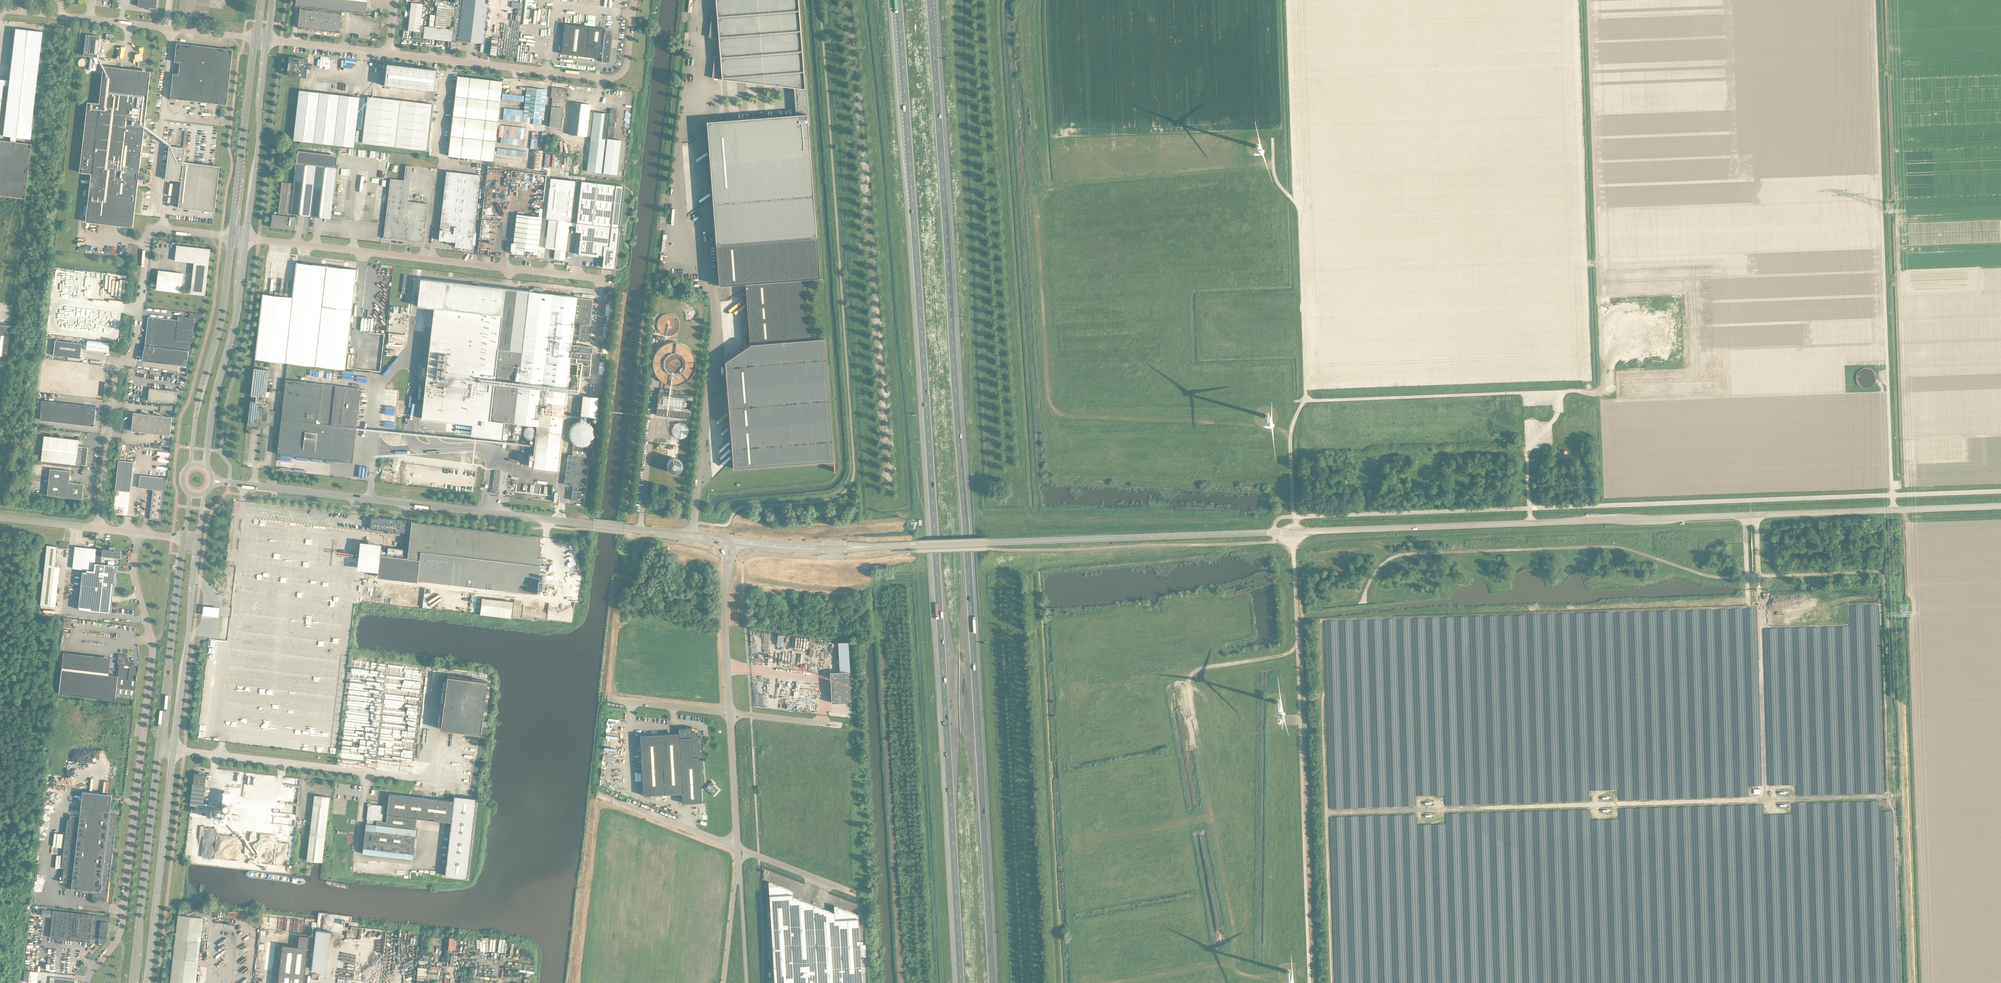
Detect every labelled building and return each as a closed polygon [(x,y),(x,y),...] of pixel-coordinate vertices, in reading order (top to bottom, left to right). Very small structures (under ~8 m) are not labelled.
[(156,10),(157,0),(138,0),(137,8),(156,10)] [(296,8),(300,8),(298,30),(340,34),(342,13),(366,16),(367,0),(297,0),(296,8)] [(458,42),(483,45),(488,0),(463,0),(458,42)] [(704,136),(707,140),(705,142),(708,146),(705,147),(708,152),(706,153),(708,157),(706,159),(709,163),(706,165),(709,169),(707,171),(710,175),(707,176),(710,181),(708,182),(711,186),(708,188),(711,192),(709,194),(712,198),(715,246),(719,287),(745,285),(745,292),(743,293),(746,298),(743,299),(746,304),(744,305),(747,310),(744,311),(747,316),(745,317),(748,321),(745,323),(748,327),(746,328),(749,333),(746,334),(749,338),(746,340),(749,344),(750,346),(724,363),(728,406),(728,411),(726,414),(729,417),(729,419),(726,421),(729,424),(729,426),(727,428),(730,431),(730,433),(727,435),(730,439),(730,440),(728,443),(731,446),(731,447),(728,450),(731,453),(731,455),(729,457),(732,460),(732,465),(733,470),(833,462),(825,359),(823,338),(815,338),(814,338),(813,335),(811,332),(810,330),(809,327),(808,324),(807,321),(806,319),(806,316),(805,313),(805,310),(805,307),(805,304),(805,301),(806,298),(806,295),(807,292),(808,289),(809,286),(810,283),(811,281),(812,280),(819,279),(817,248),(804,78),(804,77),(798,0),(715,0),(716,17),(711,17),(709,39),(718,40),(719,57),(714,58),(712,80),(721,81),(747,84),(761,80),(763,86),(793,89),(795,90),(797,116),(795,116),(706,123),(707,133),(706,133),(707,134),(704,136)] [(408,32),(414,33),(412,43),(422,44),(423,40),(451,43),(452,31),(424,28),(424,34),(420,33),(423,6),(411,4),(408,32)] [(602,64),(609,64),(612,35),(604,34),(604,30),(564,25),(561,55),(602,60),(602,64)] [(3,86),(9,87),(3,137),(30,141),(42,33),(15,30),(9,82),(4,82),(0,81),(0,112),(3,86)] [(97,59),(100,38),(86,36),(83,57),(97,59)] [(221,107),(226,107),(232,51),(227,50),(227,51),(182,46),(182,45),(177,44),(174,64),(180,64),(178,76),(173,76),(170,101),(176,102),(176,101),(221,106),(221,107)] [(88,72),(96,72),(97,60),(89,59),(88,72)] [(289,59),(287,77),(306,80),(307,70),(311,71),(312,66),(307,65),(308,61),(289,59)] [(434,93),(437,71),(387,65),(384,87),(434,93)] [(88,104),(79,174),(91,176),(86,218),(133,224),(134,217),(138,181),(143,181),(144,181),(145,180),(145,179),(146,179),(146,178),(145,178),(145,177),(145,176),(144,176),(143,176),(139,175),(145,119),(150,78),(103,73),(99,105),(88,104)] [(457,78),(448,157),(493,163),(502,83),(457,78)] [(526,89),(523,118),(543,120),(547,92),(526,89)] [(566,101),(567,91),(552,89),(550,99),(552,100),(549,129),(561,130),(564,101),(566,101)] [(353,149),(359,99),(299,92),(293,142),(353,149)] [(362,145),(427,152),(433,106),(367,98),(362,145)] [(594,113),(587,173),(617,176),(621,142),(613,141),(616,111),(610,110),(610,115),(594,113)] [(24,200),(31,145),(0,142),(0,197),(24,200)] [(178,210),(214,214),(220,168),(183,164),(185,150),(169,148),(165,181),(181,183),(178,210)] [(336,169),(296,165),(294,185),(281,184),(281,187),(282,187),(279,215),(278,215),(278,216),(272,216),(271,229),(295,232),(295,231),(295,226),(297,226),(298,219),(296,218),(296,216),(330,220),(336,169)] [(383,240),(423,245),(427,205),(408,203),(412,168),(405,167),(404,182),(390,180),(383,240)] [(446,173),(440,229),(442,229),(441,231),(439,231),(438,241),(454,243),(454,244),(455,244),(455,248),(472,250),(480,177),(446,173)] [(548,221),(545,250),(555,251),(554,260),(564,262),(565,252),(566,252),(569,226),(569,223),(572,223),(577,182),(550,179),(546,220),(548,221)] [(569,223),(569,226),(576,227),(575,234),(581,234),(578,256),(598,259),(599,256),(603,257),(606,257),(604,269),(614,271),(624,188),(616,187),(581,183),(576,224),(572,223),(569,223)] [(516,216),(513,245),(511,245),(510,252),(513,256),(524,257),(524,252),(538,254),(541,219),(516,216)] [(190,295),(205,297),(210,251),(176,247),(175,262),(194,265),(190,295)] [(255,361),(345,371),(356,271),(296,265),(292,299),(263,296),(255,361)] [(155,291),(180,294),(182,275),(157,272),(155,291)] [(404,276),(402,295),(408,295),(410,277),(404,276)] [(419,296),(414,332),(424,333),(425,329),(430,329),(421,420),(446,423),(445,433),(471,437),(488,439),(502,440),(504,423),(537,427),(536,436),(534,454),(533,469),(557,472),(570,364),(578,365),(576,377),(589,379),(591,367),(591,360),(590,360),(591,355),(592,355),(593,349),(578,347),(578,345),(577,343),(572,342),(572,339),(578,340),(578,342),(587,343),(589,324),(590,325),(593,301),(577,299),(577,298),(565,297),(565,293),(556,291),(555,296),(532,293),(532,292),(529,292),(529,293),(478,287),(478,285),(472,284),(472,287),(421,281),(419,296)] [(194,324),(200,324),(203,316),(189,314),(189,319),(178,318),(177,322),(148,319),(143,363),(187,368),(189,344),(192,344),(194,324)] [(6,364),(10,328),(0,326),(0,363),(6,364)] [(55,342),(53,357),(80,360),(82,345),(55,342)] [(87,342),(86,352),(109,354),(110,344),(87,342)] [(40,394),(95,400),(97,386),(87,385),(89,370),(64,367),(43,365),(40,394)] [(1874,374),(1874,373),(1873,373),(1872,372),(1872,371),(1871,371),(1870,370),(1869,370),(1868,369),(1867,369),(1866,369),(1865,369),(1864,369),(1863,369),(1862,370),(1861,370),(1860,371),(1859,371),(1859,372),(1858,373),(1857,374),(1856,375),(1856,376),(1856,377),(1856,378),(1855,379),(1855,380),(1856,381),(1856,382),(1856,383),(1856,384),(1857,385),(1858,386),(1859,387),(1860,388),(1861,388),(1862,389),(1863,389),(1864,389),(1865,390),(1866,390),(1867,390),(1868,389),(1869,389),(1870,388),(1871,388),(1872,387),(1873,387),(1873,386),(1874,385),(1874,384),(1875,384),(1875,383),(1875,382),(1876,381),(1876,380),(1876,379),(1876,378),(1876,377),(1875,377),(1875,376),(1875,375),(1874,374)] [(249,425),(273,427),(275,413),(269,412),(270,405),(265,404),(269,372),(254,370),(251,397),(256,398),(256,403),(252,403),(249,425)] [(568,397),(575,398),(577,381),(574,381),(575,373),(571,372),(568,397)] [(361,390),(286,382),(277,456),(352,464),(361,390)] [(148,402),(176,405),(177,393),(149,390),(148,402)] [(658,394),(656,417),(690,420),(693,398),(678,396),(678,393),(667,391),(667,395),(658,394)] [(598,398),(582,396),(580,417),(596,419),(598,398)] [(94,428),(96,409),(42,402),(40,422),(94,428)] [(139,437),(150,435),(170,437),(172,419),(164,418),(153,413),(153,414),(154,414),(153,417),(142,412),(141,412),(142,413),(141,415),(133,414),(133,420),(132,420),(133,421),(132,426),(131,427),(132,427),(131,433),(139,434),(139,437)] [(41,463),(76,467),(76,466),(86,467),(88,449),(78,448),(79,442),(44,438),(41,463)] [(573,445),(572,457),(586,459),(587,446),(585,447),(582,448),(579,448),(577,447),(576,446),(575,446),(573,445)] [(571,502),(583,503),(588,459),(586,459),(572,457),(568,457),(565,486),(573,487),(571,502)] [(667,470),(668,472),(669,473),(671,474),(672,474),(674,475),(675,475),(677,474),(678,473),(679,472),(680,471),(681,470),(681,468),(681,466),(681,465),(680,463),(679,462),(678,461),(677,460),(675,460),(674,460),(672,460),(671,461),(669,462),(668,463),(667,464),(667,466),(667,467),(667,469),(667,470)] [(115,492),(130,493),(133,464),(118,462),(115,492)] [(47,497),(82,501),(84,486),(69,484),(70,473),(50,470),(47,497)] [(494,472),(492,494),(498,494),(501,473),(494,472)] [(140,477),(139,489),(153,491),(149,521),(161,522),(160,522),(163,492),(165,493),(167,480),(161,479),(156,479),(140,477)] [(387,557),(386,566),(392,567),(390,581),(417,584),(417,582),(537,595),(537,589),(545,589),(546,582),(546,575),(539,574),(541,560),(538,560),(540,538),(495,533),(489,532),(413,524),(412,524),(412,522),(412,523),(411,526),(389,523),(388,536),(410,538),(407,559),(402,559),(403,551),(388,549),(387,557)] [(47,547),(45,567),(55,568),(57,548),(47,547)] [(110,548),(109,552),(102,551),(102,553),(96,552),(96,551),(75,549),(72,570),(87,572),(86,573),(82,573),(78,611),(111,615),(116,567),(114,567),(114,566),(115,559),(120,560),(121,553),(114,552),(114,549),(110,548)] [(482,600),(480,616),(511,620),(513,604),(482,600)] [(220,609),(203,607),(203,617),(219,618),(220,609)] [(840,673),(830,674),(831,704),(851,703),(848,643),(838,643),(840,673)] [(138,673),(138,668),(130,667),(127,657),(118,656),(117,666),(119,666),(118,678),(62,671),(59,696),(115,702),(115,700),(134,702),(135,702),(134,701),(137,673),(138,673)] [(441,731),(480,736),(487,683),(447,678),(441,731)] [(643,797),(682,795),(683,805),(701,804),(699,759),(704,758),(702,739),(703,739),(703,738),(697,739),(697,736),(695,734),(692,734),(692,729),(691,729),(679,730),(679,735),(640,737),(643,797)] [(198,774),(198,775),(195,775),(195,773),(194,773),(191,807),(191,806),(202,807),(202,808),(206,776),(202,776),(202,775),(203,775),(202,775),(202,774),(199,773),(199,774),(198,774)] [(714,785),(712,783),(707,788),(705,790),(713,797),(716,794),(718,791),(713,787),(713,786),(714,785)] [(93,892),(92,902),(107,903),(117,818),(109,817),(110,812),(112,796),(83,793),(81,809),(80,818),(70,817),(63,884),(72,885),(72,890),(93,892)] [(366,825),(363,855),(412,861),(416,831),(415,831),(416,820),(426,821),(443,823),(443,826),(451,827),(445,878),(467,880),(476,800),(454,798),(454,803),(429,800),(389,795),(386,824),(382,823),(384,807),(368,806),(366,821),(367,821),(367,825),(366,825)] [(307,862),(322,864),(330,799),(314,797),(307,862)] [(769,897),(774,982),(862,982),(858,916),(834,907),(834,914),(793,899),(792,896),(793,896),(792,892),(768,883),(769,897)] [(109,923),(110,919),(93,917),(53,912),(50,939),(90,944),(91,940),(99,941),(98,946),(102,949),(107,943),(109,923)] [(170,982),(196,982),(203,920),(178,917),(170,982)] [(309,938),(300,937),(298,949),(283,947),(278,982),(304,982),(309,938)]
